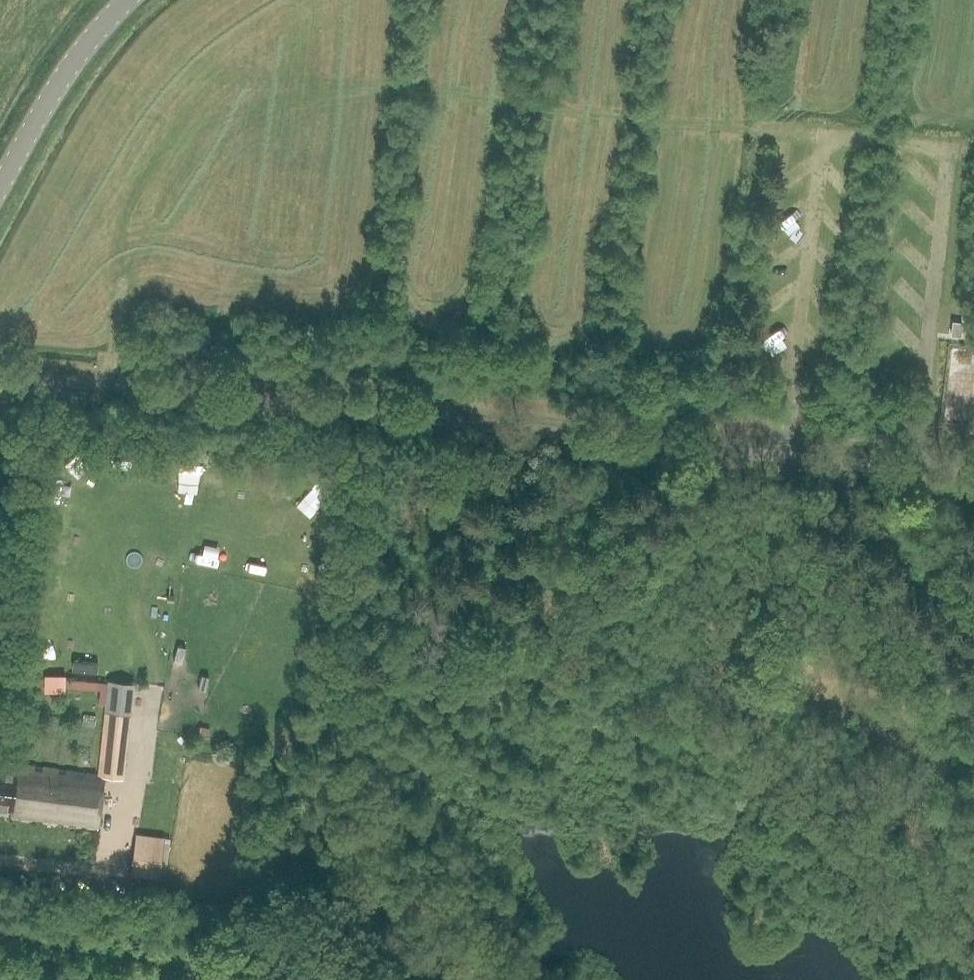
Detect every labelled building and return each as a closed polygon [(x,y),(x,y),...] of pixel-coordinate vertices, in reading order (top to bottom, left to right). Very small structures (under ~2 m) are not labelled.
[(100,667),(100,659),(76,658),(76,666),(100,667)] [(109,678),(108,684),(68,679),(68,682),(68,687),(101,691),(99,704),(106,705),(98,774),(18,765),(17,772),(0,770),(0,810),(12,811),(11,819),(99,829),(105,777),(124,780),(134,681),(109,678)] [(164,836),(137,833),(133,874),(160,877),(164,836)]
